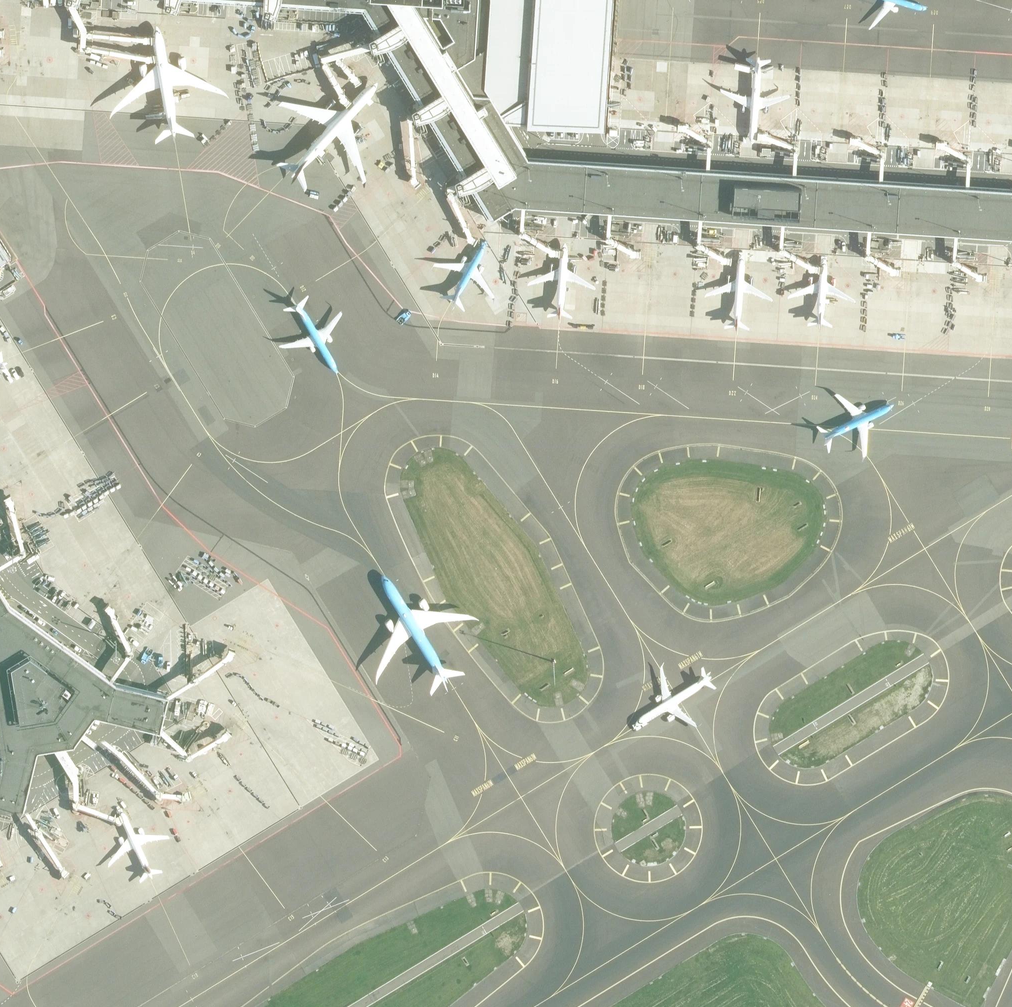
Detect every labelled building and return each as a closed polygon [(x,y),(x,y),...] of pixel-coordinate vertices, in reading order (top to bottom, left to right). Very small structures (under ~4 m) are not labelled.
[(261,9),(275,13),(276,10),(277,7),(279,0),(262,0),(261,9)] [(363,5),(377,28),(368,34),(373,46),(375,46),(378,45),(386,43),(420,99),(411,104),(416,117),(418,116),(421,116),(429,114),(463,170),(455,175),(459,187),(461,187),(465,186),(472,184),(491,216),(508,206),(515,202),(530,203),(1011,234),(1011,186),(602,159),(534,155),(528,155),(511,127),(502,113),(509,109),(512,107),(528,97),(526,122),(568,125),(604,128),(609,60),(613,0),(284,0),(363,5)] [(9,258),(0,245),(0,263),(3,261),(9,258)] [(22,812),(31,775),(38,747),(74,742),(95,712),(121,718),(163,726),(170,692),(133,683),(115,679),(64,642),(39,624),(10,603),(8,599),(0,586),(0,807),(22,812)]
